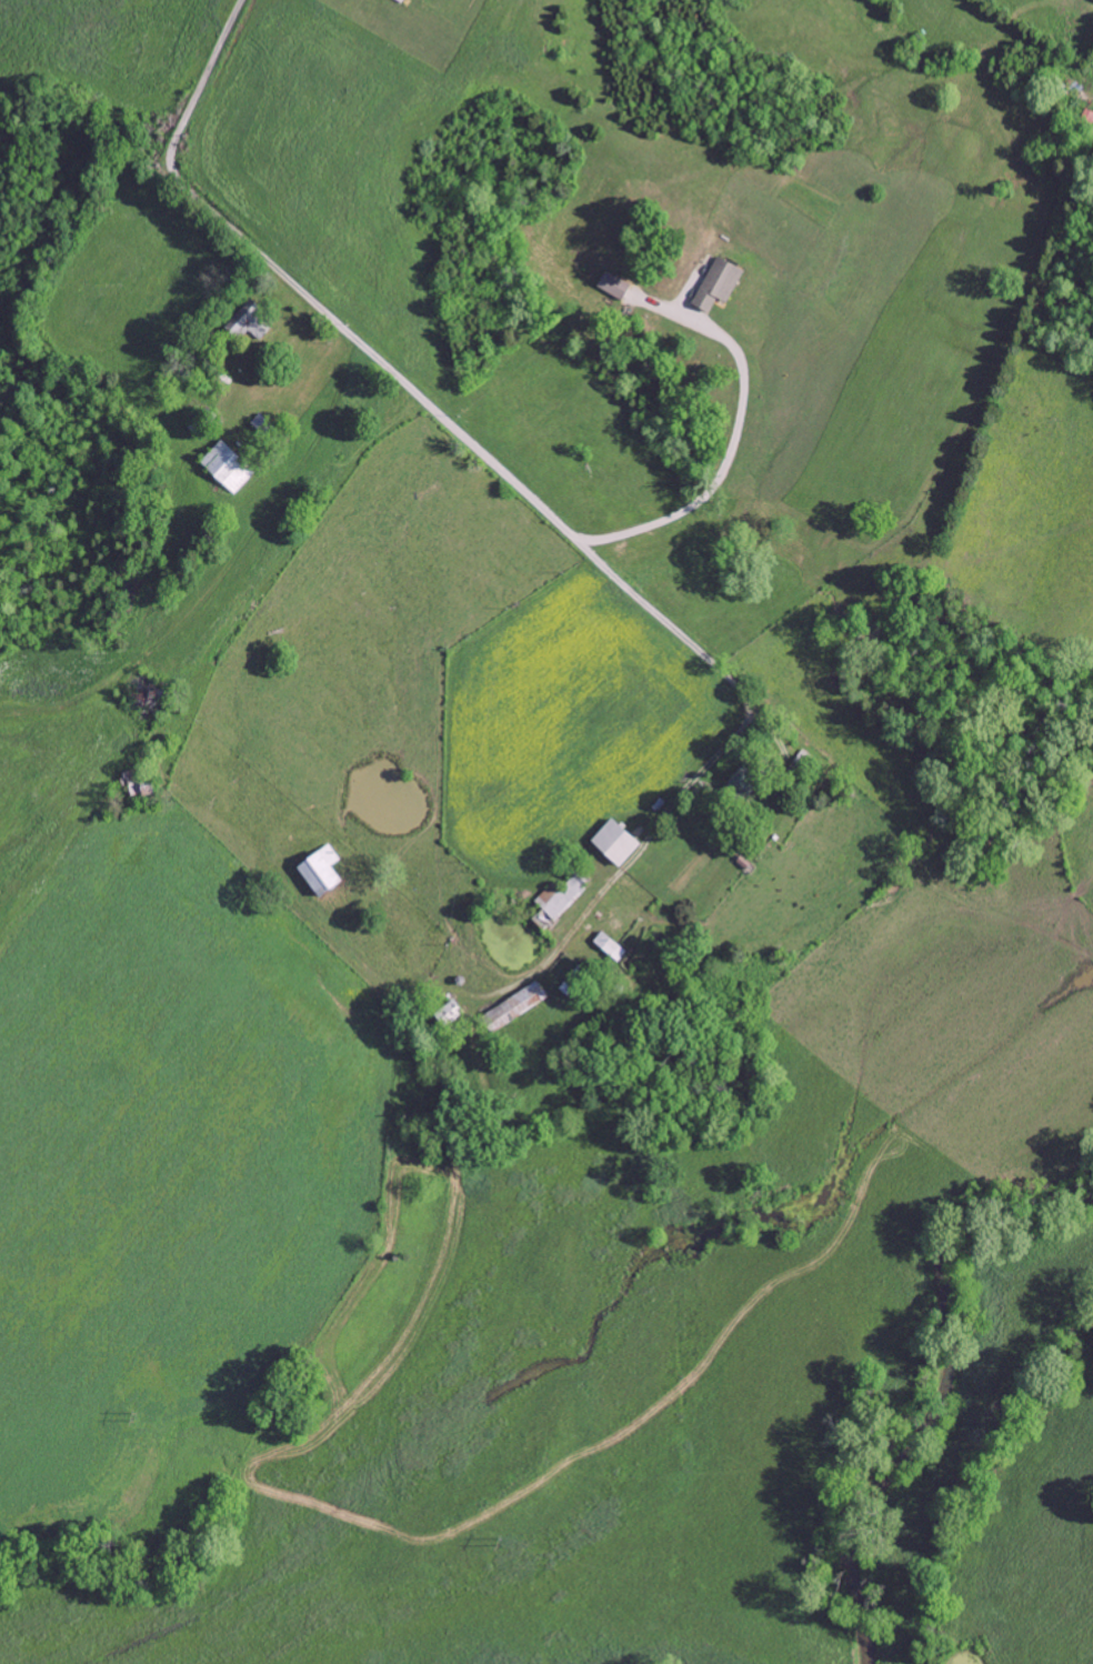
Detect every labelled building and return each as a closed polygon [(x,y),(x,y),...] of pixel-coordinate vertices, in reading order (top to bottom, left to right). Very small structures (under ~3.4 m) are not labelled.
[(719,297),(729,303),(746,270),(719,256),(694,303),(711,313),(719,297)] [(599,286),(625,299),(632,284),(607,271),(599,286)] [(271,330),(256,316),(263,308),(253,298),(235,318),(239,322),(233,330),(238,334),(246,325),(262,340),(271,330)] [(236,495),(258,472),(223,440),(202,462),(236,495)] [(593,841),(621,867),(643,844),(615,818),(593,841)] [(344,882),(333,866),(342,860),(330,844),(299,868),(322,899),(344,882)] [(555,882),(537,901),(545,909),(535,919),(547,931),(591,885),(578,873),(563,889),(555,882)] [(595,977),(580,965),(561,990),(577,1001),(595,977)] [(494,1034),(551,998),(540,980),(483,1017),(494,1034)] [(436,1014),(447,1028),(466,1013),(455,998),(436,1014)]
